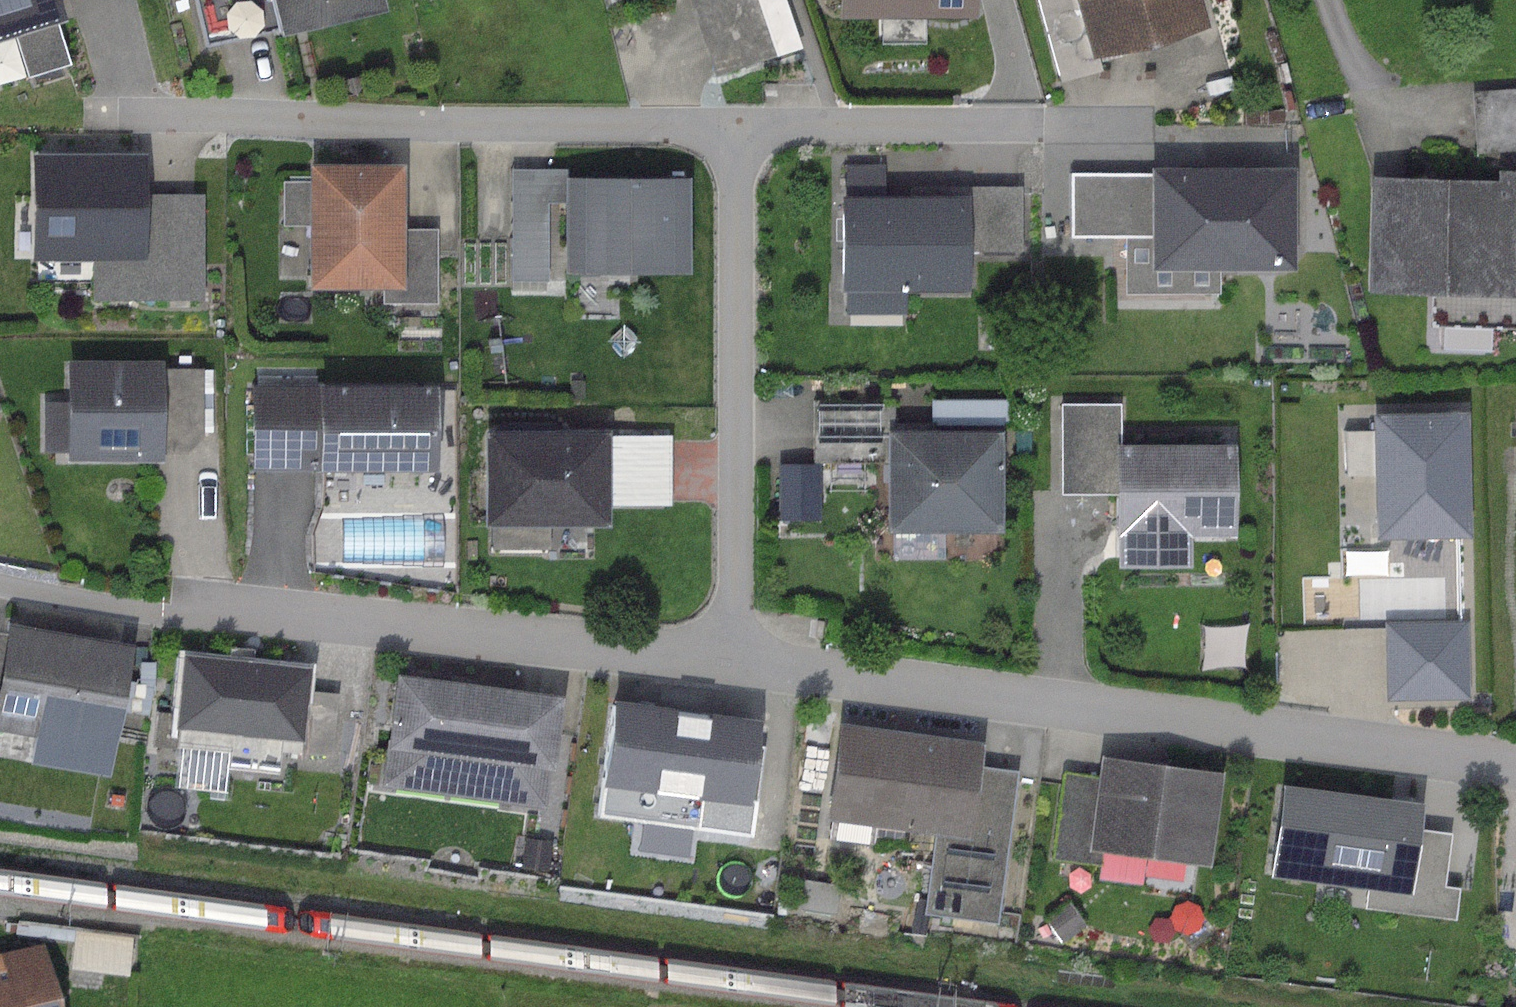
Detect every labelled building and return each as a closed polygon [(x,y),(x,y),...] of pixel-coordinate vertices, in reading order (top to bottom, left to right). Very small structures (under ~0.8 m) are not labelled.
[(13,34),(56,20),(64,18),(58,0),(0,0),(0,39),(13,34)] [(205,46),(276,30),(278,37),(384,11),(381,0),(195,0),(205,46)] [(715,76),(778,56),(760,0),(690,0),(715,76)] [(834,18),(974,17),(973,0),(835,0),(834,18)] [(1074,0),(1037,0),(1060,82),(1102,71),(1098,55),(1090,57),(1074,0)] [(1090,57),(1098,55),(1206,24),(1199,0),(1074,0),(1090,57)] [(69,62),(56,20),(13,34),(26,76),(69,62)] [(1476,96),(1479,159),(1515,158),(1515,94),(1476,96)] [(146,150),(29,150),(29,259),(94,259),(94,298),(203,298),(203,192),(146,192),(146,150)] [(838,195),(839,291),(966,290),(966,250),(1020,250),(1019,184),(943,185),(943,193),(884,194),(883,163),(844,163),(844,195),(838,195)] [(400,164),(307,164),(307,289),(381,289),(381,302),(437,302),(437,228),(400,228),(400,164)] [(1218,268),(1291,268),(1292,165),(1147,164),(1147,173),(1069,172),(1068,236),(1125,237),(1125,292),(1218,293),(1218,268)] [(562,202),(562,177),(561,168),(509,169),(509,280),(545,280),(545,202),(562,202)] [(1369,175),(1366,293),(1427,295),(1426,328),(1515,330),(1515,252),(1512,252),(1513,214),(1515,214),(1515,170),(1493,169),(1493,178),(1369,175)] [(688,177),(562,177),(562,202),(562,273),(689,273),(688,177)] [(162,361),(64,361),(63,460),(161,461),(161,455),(161,435),(200,435),(200,368),(162,368),(162,361)] [(435,383),(249,383),(250,468),(435,467),(435,383)] [(1009,398),(929,398),(929,421),(973,421),(973,428),(1000,428),(1009,428),(1009,398)] [(814,440),(886,440),(886,428),(892,428),(892,399),(814,399),(814,440)] [(1120,404),(1060,403),(1059,494),(1114,494),(1113,536),(1234,537),(1235,443),(1120,441),(1120,404)] [(1465,410),(1370,412),(1373,536),(1468,534),(1465,410)] [(892,428),(886,428),(886,440),(886,531),(1000,530),(1000,428),(973,428),(892,428)] [(607,429),(482,430),(482,525),(607,525),(607,507),(607,435),(607,429)] [(669,434),(607,435),(607,507),(670,506),(669,434)] [(184,455),(200,435),(161,435),(161,455),(184,455)] [(817,463),(776,464),(777,520),(818,519),(817,463)] [(1467,620),(1384,622),(1386,699),(1469,697),(1467,620)] [(4,623),(0,645),(0,732),(33,737),(29,762),(108,775),(129,644),(4,623)] [(310,666),(180,653),(174,716),(156,714),(153,744),(226,751),(225,766),(265,770),(268,750),(331,756),(337,691),(308,688),(310,666)] [(583,698),(395,671),(378,786),(546,810),(551,771),(572,774),(583,698)] [(757,716),(608,698),(594,814),(698,827),(701,798),(747,804),(747,799),(755,800),(762,747),(754,746),(757,716)] [(983,741),(836,720),(822,820),(933,836),(922,912),(995,922),(1016,772),(979,767),(983,741)] [(1097,776),(1063,771),(1050,858),(1099,865),(1096,880),(1141,886),(1146,852),(1206,861),(1218,772),(1100,755),(1097,776)] [(1421,797),(1282,779),(1270,869),(1368,882),(1366,904),(1456,916),(1459,886),(1443,884),(1450,832),(1417,828),(1421,797)] [(131,936),(74,929),(69,968),(127,975),(131,936)] [(40,944),(0,952),(0,1006),(54,1006),(40,944)]
